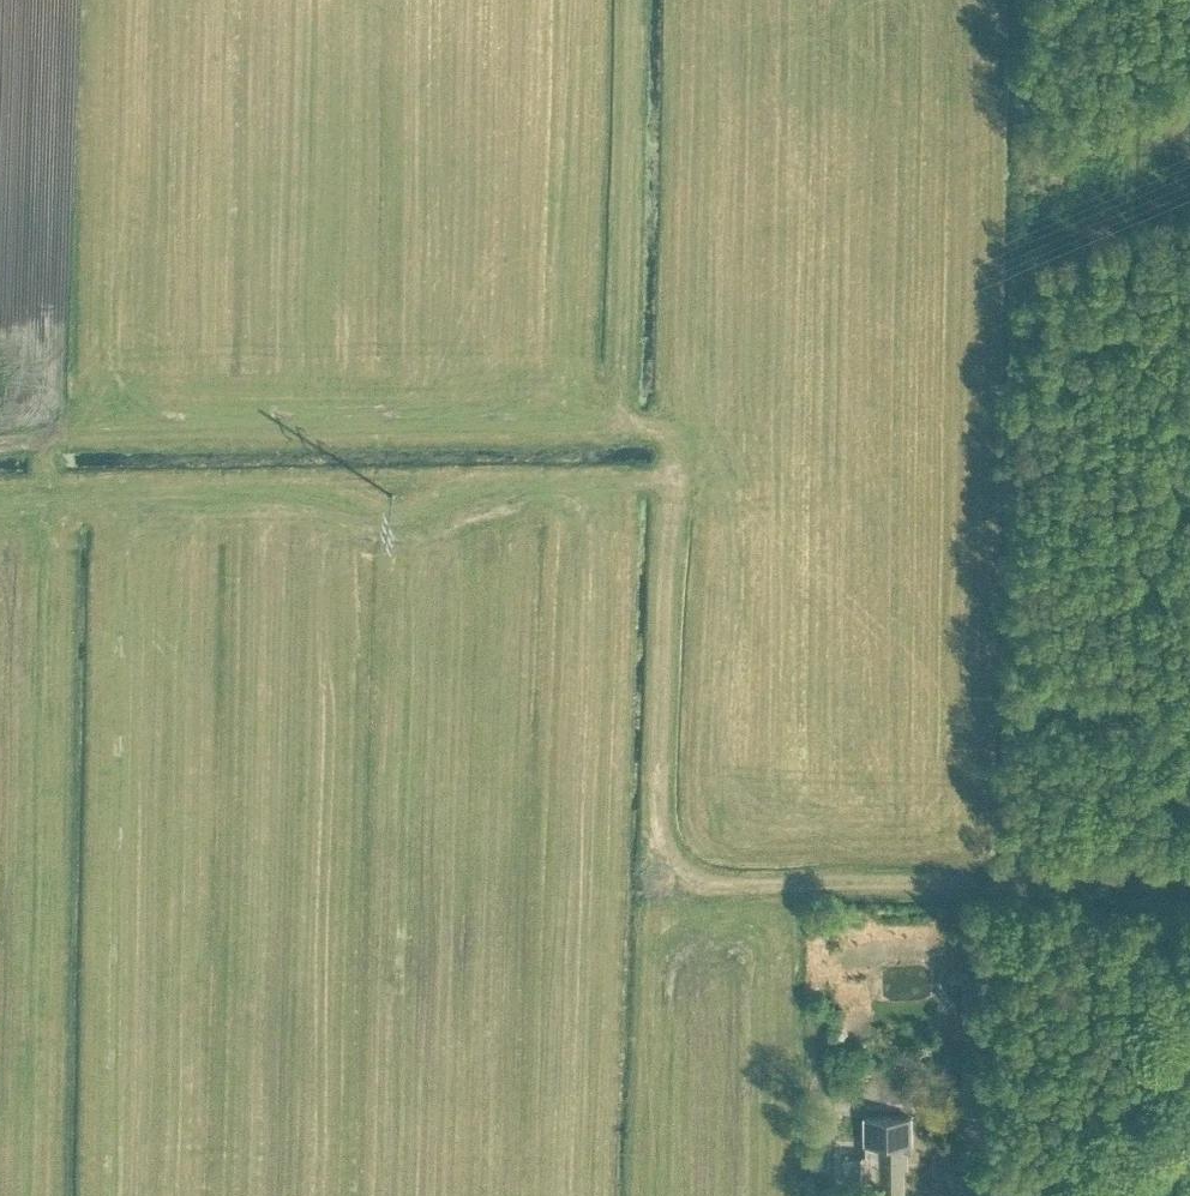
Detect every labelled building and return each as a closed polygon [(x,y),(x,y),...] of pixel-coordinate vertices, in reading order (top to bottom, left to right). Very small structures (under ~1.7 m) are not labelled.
[(866,1138),(871,1138),(871,1151),(843,1152),(844,1181),(872,1180),(872,1185),(882,1185),(883,1192),(905,1192),(904,1163),(908,1163),(908,1139),(912,1139),(912,1113),(866,1113),(866,1138)]
